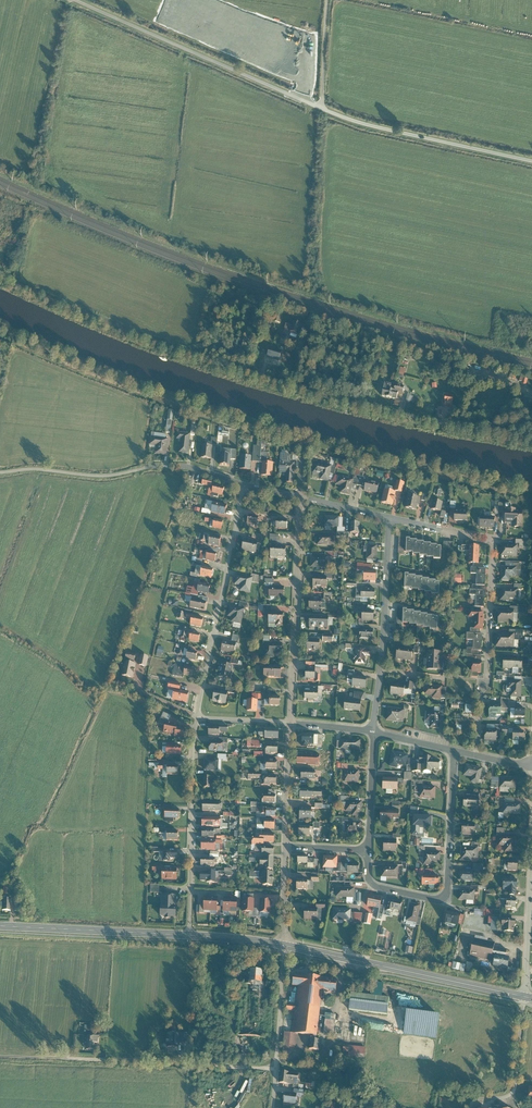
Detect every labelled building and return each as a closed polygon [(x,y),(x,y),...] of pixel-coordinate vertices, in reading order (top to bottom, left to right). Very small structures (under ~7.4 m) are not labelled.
[(286,322),(284,329),(297,334),(299,330),(301,326),(294,323),(293,325),(286,322)] [(381,398),(386,399),(396,400),(398,393),(387,391),(388,386),(383,385),(382,390),(381,398)] [(443,407),(451,409),(453,396),(445,395),(443,407)] [(191,434),(177,433),(177,440),(180,440),(179,454),(189,455),(191,434)] [(169,439),(151,437),(149,448),(156,449),(156,456),(167,457),(169,439)] [(258,446),(254,446),(253,462),(261,462),(262,448),(266,448),(267,442),(259,442),(258,446)] [(213,446),(202,445),(201,458),(212,459),(213,446)] [(230,454),(230,459),(236,460),(236,450),(221,449),(220,454),(230,454)] [(280,462),(290,463),(290,455),(288,455),(288,452),(281,452),(280,462)] [(220,453),(219,466),(229,466),(230,459),(230,454),(220,454),(220,453)] [(251,457),(241,456),(240,470),(251,471),(251,457)] [(274,463),(263,462),(262,476),(273,477),(274,463)] [(280,462),(279,473),(286,474),(286,483),(295,484),(296,463),(290,463),(280,462)] [(332,466),(315,462),(312,474),(322,476),(321,480),(329,482),(330,474),(332,467),(332,466)] [(345,465),(338,462),(336,468),(342,470),(345,465)] [(355,476),(354,480),(353,485),(363,487),(365,478),(355,476)] [(352,491),(353,485),(354,480),(338,477),(336,486),(343,487),(341,494),(350,496),(352,491)] [(366,481),(364,491),(377,494),(379,484),(366,481)] [(397,481),(394,492),(396,493),(402,494),(404,483),(397,481)] [(214,485),(212,494),(222,497),(224,492),(225,487),(214,485)] [(393,506),(396,493),(394,492),(384,490),(381,503),(393,506)] [(404,508),(416,511),(417,506),(419,506),(421,499),(408,496),(404,508)] [(431,509),(440,511),(442,502),(433,501),(431,509)] [(225,515),(227,505),(214,502),(214,503),(207,502),(206,505),(209,506),(208,511),(203,510),(202,513),(210,515),(211,512),(225,515)] [(507,509),(511,509),(511,504),(498,503),(498,511),(505,512),(507,512),(507,509)] [(507,512),(505,512),(505,524),(512,524),(512,528),(521,528),(521,525),(522,525),(522,510),(511,509),(507,509),(507,512)] [(467,510),(455,510),(455,522),(467,522),(467,510)] [(339,517),(325,517),(324,528),(337,528),(339,528),(339,518),(339,517)] [(495,517),(480,517),(479,528),(495,528),(495,517)] [(343,518),(339,518),(339,528),(337,528),(337,532),(345,532),(345,528),(343,528),(343,518)] [(215,522),(211,521),(211,523),(210,528),(213,528),(222,530),(224,521),(215,519),(215,522)] [(259,522),(248,520),(246,529),(258,531),(259,522)] [(288,520),(277,520),(277,521),(277,529),(287,530),(288,520)] [(360,523),(350,523),(350,534),(360,534),(360,523)] [(253,534),(252,541),(260,542),(261,536),(253,534)] [(334,535),(316,535),(316,546),(334,547),(334,535)] [(221,539),(210,537),(208,545),(219,548),(221,539)] [(252,541),(244,539),(242,551),(258,554),(260,542),(252,541)] [(515,540),(515,545),(518,545),(518,548),(523,549),(523,540),(515,540)] [(369,546),(367,546),(366,561),(377,561),(378,545),(375,545),(375,542),(369,542),(369,546)] [(518,557),(518,548),(518,545),(515,545),(501,544),(501,557),(518,557)] [(278,558),(279,546),(271,546),(270,558),(278,558)] [(286,559),(286,547),(279,546),(278,558),(286,559)] [(479,547),(462,547),(462,552),(468,552),(467,564),(478,565),(479,547)] [(217,554),(208,552),(206,560),(215,562),(217,554)] [(329,557),(325,557),(311,556),(310,568),(328,569),(329,557)] [(197,558),(193,558),(192,562),(196,563),(196,565),(200,566),(201,560),(197,559),(197,558)] [(505,567),(501,567),(501,582),(510,582),(510,578),(517,578),(517,567),(514,567),(514,564),(505,564),(505,567)] [(372,565),(356,565),(356,572),(363,572),(363,581),(376,581),(376,570),(372,570),(372,565)] [(212,579),(214,570),(196,566),(195,574),(197,575),(197,576),(212,579)] [(485,569),(470,568),(470,575),(476,575),(476,586),(482,586),(485,586),(485,569)] [(251,577),(236,575),(234,585),(242,586),(241,591),(250,593),(252,583),(253,578),(251,577)] [(463,575),(455,575),(455,584),(463,584),(463,575)] [(327,577),(313,577),(312,588),(327,588),(327,577)] [(211,586),(198,583),(194,582),(193,588),(188,587),(186,593),(199,596),(199,593),(210,595),(211,586)] [(375,584),(357,584),(356,590),(361,590),(360,598),(375,599),(375,584)] [(514,589),(501,588),(500,602),(510,602),(510,599),(519,599),(519,590),(522,591),(522,585),(514,585),(514,589)] [(476,586),(472,586),(472,590),(470,590),(470,596),(476,596),(476,608),(483,608),(484,591),(482,591),(482,586),(476,586)] [(269,587),(269,597),(284,597),(284,587),(272,587),(269,587)] [(206,602),(192,599),(190,608),(204,611),(206,602)] [(325,600),(324,600),(308,599),(308,610),(325,611),(325,601),(325,600)] [(271,606),(258,606),(258,612),(263,612),(263,616),(268,616),(268,612),(271,613),(271,606)] [(244,610),(238,608),(230,607),(227,617),(233,618),(231,623),(241,625),(244,610)] [(514,611),(510,611),(499,610),(499,624),(513,624),(513,614),(514,611)] [(373,621),(374,611),(365,611),(361,611),(361,621),(373,621)] [(268,616),(268,624),(276,625),(276,627),(283,627),(283,613),(271,613),(268,612),(268,616)] [(484,613),(468,612),(468,618),(474,618),(474,630),(480,630),(484,630),(484,613)] [(203,618),(192,615),(191,620),(190,626),(201,628),(203,618)] [(308,628),(318,628),(318,617),(308,617),(308,628)] [(318,628),(328,628),(328,618),(328,617),(318,617),(318,628)] [(187,629),(182,628),(181,638),(189,639),(190,636),(186,635),(187,629)] [(363,629),(359,629),(359,635),(359,640),(373,640),(373,630),(363,629)] [(200,635),(190,633),(190,636),(189,639),(189,641),(198,643),(200,635)] [(515,634),(496,633),(496,648),(519,649),(519,641),(515,640),(515,634)] [(480,634),(470,634),(467,634),(467,641),(473,642),(473,649),(473,651),(479,651),(482,651),(482,634),(480,634)] [(236,643),(231,642),(223,640),(221,652),(234,654),(236,643)] [(320,640),(307,640),(307,651),(319,651),(320,640)] [(271,643),(265,643),(264,659),(275,659),(275,654),(283,654),(283,643),(271,643)] [(371,658),(371,647),(355,646),(355,651),(354,665),(367,665),(367,658),(371,658)] [(412,662),(413,651),(397,649),(395,660),(412,662)] [(197,653),(188,651),(186,659),(195,661),(197,653)] [(443,653),(428,652),(426,671),(442,672),(443,653)] [(149,658),(140,656),(139,666),(148,667),(149,658)] [(513,658),(503,658),(503,670),(512,670),(513,658)] [(522,659),(513,658),(512,670),(522,670),(522,659)] [(481,662),(472,661),(472,673),(480,673),(481,662)] [(136,665),(124,663),(122,677),(134,679),(136,665)] [(177,663),(175,663),(173,676),(184,678),(185,676),(193,677),(195,669),(184,667),(185,665),(182,664),(177,663)] [(233,667),(230,666),(219,665),(217,678),(231,681),(233,667)] [(315,665),(306,666),(306,680),(317,680),(317,675),(320,675),(320,669),(315,669),(315,665)] [(282,668),(264,667),(264,680),(282,680),(282,668)] [(354,672),(348,672),(348,682),(353,682),(353,688),(367,689),(367,678),(354,678),(354,672)] [(505,674),(505,673),(497,673),(497,682),(507,682),(507,681),(522,681),(522,678),(507,677),(507,674),(505,674)] [(522,681),(507,681),(507,682),(507,687),(508,687),(508,689),(511,690),(511,693),(510,693),(510,698),(521,698),(522,681)] [(168,691),(174,692),(174,690),(180,691),(181,684),(169,682),(168,691)] [(405,685),(405,691),(413,692),(414,684),(405,683),(405,685)] [(405,691),(405,685),(391,684),(390,695),(404,697),(405,691)] [(442,687),(424,686),(423,697),(432,697),(432,700),(441,700),(441,696),(442,688),(442,687)] [(317,691),(317,696),(321,696),(322,691),(327,691),(327,687),(317,687),(317,691)] [(174,690),(174,692),(172,701),(187,704),(189,693),(180,691),(174,690)] [(228,693),(225,692),(215,690),(212,701),(217,702),(218,704),(220,704),(221,703),(226,704),(228,693)] [(317,691),(305,691),(304,699),(317,700),(317,696),(317,691)] [(354,701),(345,700),(345,711),(362,712),(363,701),(365,702),(366,694),(355,693),(354,701)] [(281,697),(270,697),(270,701),(265,701),(265,706),(281,707),(281,697)] [(515,701),(501,698),(500,705),(502,705),(501,712),(508,712),(508,709),(515,710),(515,701)] [(246,700),(246,712),(256,712),(257,701),(246,700)] [(500,705),(489,705),(489,714),(501,714),(501,712),(502,705),(500,705)] [(405,710),(388,709),(386,721),(398,722),(398,720),(404,721),(405,710)] [(526,710),(516,709),(516,710),(516,718),(525,719),(526,710)] [(441,713),(426,712),(425,722),(431,723),(430,730),(440,730),(441,713)] [(472,721),(455,721),(455,726),(462,726),(462,739),(472,739),(472,721)] [(166,724),(165,727),(163,733),(174,736),(174,738),(183,740),(185,735),(176,733),(178,727),(166,724)] [(219,728),(209,728),(209,736),(219,736),(219,732),(219,728)] [(487,729),(485,729),(484,741),(496,742),(497,730),(487,729)] [(264,731),(258,731),(258,737),(264,738),(264,739),(278,739),(278,730),(265,730),(264,731)] [(523,731),(513,731),(513,734),(512,741),(523,741),(523,731)] [(313,745),(313,736),(303,735),(303,747),(313,747),(313,745)] [(313,736),(313,745),(322,745),(322,735),(313,735),(313,736)] [(219,739),(219,743),(223,743),(223,752),(228,752),(228,739),(219,739)] [(360,740),(340,739),(340,742),(337,742),(337,750),(360,751),(360,740)] [(223,753),(223,752),(223,743),(219,743),(210,742),(209,753),(223,753)] [(278,754),(278,745),(265,745),(265,754),(278,754)] [(169,746),(164,746),(164,750),(171,750),(171,755),(181,755),(181,747),(169,746)] [(408,756),(392,752),(389,763),(390,763),(389,767),(396,768),(396,765),(405,767),(408,756)] [(295,765),(307,765),(319,766),(319,755),(307,755),(307,756),(296,755),(295,765)] [(266,761),(266,757),(263,757),(261,757),(260,765),(260,771),(265,771),(265,770),(277,770),(277,761),(266,761)] [(432,757),(419,757),(419,761),(419,766),(421,766),(421,772),(433,772),(433,769),(439,769),(439,760),(432,760),(432,757)] [(217,760),(204,759),(204,771),(218,772),(218,760),(217,760)] [(348,765),(337,765),(337,771),(345,771),(344,784),(359,784),(360,771),(348,771),(348,765)] [(482,769),(466,765),(463,776),(472,778),(471,783),(479,785),(479,781),(483,782),(485,775),(481,774),(482,769)] [(301,780),(314,780),(314,771),(301,771),(301,780)] [(270,784),(276,785),(277,776),(267,776),(262,776),(262,782),(261,782),(261,785),(270,785),(270,784)] [(216,778),(204,778),(204,788),(212,789),(212,787),(215,787),(216,778)] [(491,788),(497,788),(499,788),(499,778),(491,778),(491,788)] [(516,778),(499,778),(499,788),(500,788),(509,789),(516,789),(516,778)] [(397,779),(383,779),(382,790),(397,790),(397,785),(397,780),(397,779)] [(420,786),(422,786),(423,782),(411,781),(411,786),(415,787),(415,793),(420,794),(420,786)] [(422,786),(420,786),(420,794),(420,799),(436,799),(436,787),(422,786)] [(300,799),(312,799),(312,796),(322,796),(322,791),(312,791),(312,790),(300,790),(300,799)] [(269,795),(262,795),(262,803),(276,804),(276,795),(269,795)] [(466,798),(464,798),(463,808),(479,808),(479,798),(466,798)] [(346,801),(346,802),(346,812),(353,813),(352,817),(362,817),(363,802),(349,802),(346,801)] [(222,802),(203,802),(203,812),(222,812),(222,802)] [(258,803),(251,803),(251,812),(256,813),(256,818),(266,818),(266,817),(266,809),(266,807),(261,807),(258,807),(258,803)] [(505,803),(502,803),(502,815),(521,815),(521,804),(515,803),(505,803)] [(311,807),(299,807),(299,819),(311,819),(311,813),(311,807)] [(171,809),(164,809),(164,811),(164,819),(165,819),(165,823),(173,823),(173,819),(179,819),(179,809),(171,809)] [(266,817),(275,818),(275,809),(266,809),(266,817)] [(400,811),(380,810),(380,822),(399,823),(400,811)] [(432,818),(414,817),(414,822),(412,822),(412,836),(419,836),(420,829),(432,829),(432,818)] [(220,818),(202,818),(202,827),(221,828),(221,830),(229,830),(229,820),(220,820),(220,818)] [(275,830),(275,821),(257,820),(257,825),(252,825),(252,830),(265,831),(265,830),(275,830)] [(361,834),(361,824),(346,824),(346,834),(361,834)] [(475,825),(462,824),(461,835),(475,836),(475,825)] [(309,827),(299,827),(299,836),(309,837),(309,827)] [(166,833),(166,841),(178,841),(178,832),(166,832),(166,833)] [(274,834),(259,834),(259,839),(252,839),(252,845),(264,845),(264,843),(274,843),(274,834)] [(516,836),(504,836),(497,836),(497,846),(505,846),(505,852),(516,853),(516,836)] [(392,840),(384,840),(384,852),(396,853),(397,840),(396,840),(392,840)] [(218,841),(202,841),(202,850),(218,851),(218,841)] [(274,847),(262,846),(261,856),(273,856),(274,847)] [(479,847),(472,847),(460,847),(460,862),(472,862),(472,859),(478,859),(478,849),(479,847)] [(425,851),(424,851),(423,866),(432,866),(432,862),(440,863),(440,852),(425,851)] [(177,852),(163,852),(163,862),(170,862),(170,860),(177,860),(177,852)] [(337,857),(324,857),(323,869),(333,869),(337,869),(337,865),(337,857)] [(201,859),(201,867),(217,866),(217,859),(210,859),(201,859)] [(273,871),(273,859),(264,859),(264,861),(260,861),(259,868),(264,868),(264,871),(273,871)] [(318,860),(307,860),(307,864),(307,869),(315,869),(315,866),(318,866),(318,860)] [(519,862),(505,862),(505,871),(518,871),(519,862)] [(347,873),(347,865),(337,865),(337,869),(333,869),(333,873),(342,873),(347,873)] [(359,865),(347,865),(347,873),(359,874),(359,865)] [(474,871),(474,875),(482,875),(482,865),(473,865),(473,871),(474,871)] [(399,866),(394,866),(382,866),(382,878),(398,878),(399,866)] [(177,869),(162,869),(161,881),(177,881),(177,869)] [(474,871),(473,871),(460,871),(459,882),(474,882),(474,875),(474,871)] [(215,873),(200,873),(200,882),(206,882),(206,883),(215,883),(215,873)] [(263,879),(263,886),(273,886),(274,873),(260,873),(260,879),(263,879)] [(440,877),(423,876),(422,886),(439,886),(440,877)] [(508,880),(504,880),(504,891),(508,891),(508,896),(516,896),(516,890),(517,890),(517,880),(513,880),(513,879),(508,879),(508,880)] [(314,882),(297,882),(297,890),(314,891),(314,882)] [(355,889),(337,888),(336,898),(352,899),(355,899),(355,894),(355,889)] [(475,890),(471,890),(459,890),(459,901),(475,901),(475,894),(475,890)] [(355,899),(352,899),(352,903),(362,903),(362,894),(355,894),(355,899)] [(177,895),(161,895),(161,918),(177,918),(177,895)] [(367,907),(380,910),(381,906),(383,899),(369,895),(367,907)] [(1,899),(1,912),(9,912),(10,905),(11,906),(11,900),(1,899)] [(402,902),(390,899),(387,908),(386,912),(393,914),(394,911),(400,912),(402,902)] [(255,900),(243,900),(243,913),(249,913),(255,914),(255,910),(255,900)] [(272,900),(260,900),(260,910),(259,914),(268,914),(272,914),(272,900)] [(516,900),(507,900),(507,909),(517,909),(517,900),(516,900)] [(420,906),(410,904),(406,922),(416,924),(417,924),(418,918),(420,906)] [(381,906),(380,910),(379,915),(385,917),(386,912),(387,908),(381,906)] [(317,921),(317,909),(305,909),(305,920),(317,921)] [(350,921),(351,921),(351,914),(351,910),(333,909),(333,920),(350,921)] [(268,918),(268,914),(259,914),(260,910),(255,910),(255,914),(249,913),(249,918),(268,918)] [(460,916),(448,913),(446,924),(458,927),(460,916)] [(362,914),(351,914),(351,921),(350,921),(350,922),(353,922),(353,923),(362,923),(362,914)] [(500,918),(488,918),(488,925),(491,925),(491,932),(499,932),(500,918)] [(517,921),(503,921),(503,930),(504,930),(504,935),(516,935),(516,930),(517,930),(517,921)] [(495,943),(473,939),(469,957),(491,961),(492,956),(494,948),(495,943)] [(414,949),(406,947),(405,954),(412,955),(414,949)] [(495,956),(505,958),(507,950),(494,948),(492,956),(495,957),(495,956)] [(505,958),(495,956),(495,957),(493,967),(507,970),(509,959),(505,958)] [(465,966),(453,963),(451,970),(464,973),(465,966)] [(250,972),(249,983),(262,983),(262,973),(250,972)] [(336,981),(293,976),(292,987),(297,988),(295,1005),(286,1004),(285,1011),(294,1012),(292,1033),(296,1034),(310,1036),(316,1037),(322,993),(335,994),(336,981)] [(389,999),(350,994),(348,1010),(387,1015),(389,999)] [(250,1035),(265,1035),(266,1016),(265,1016),(265,1015),(261,1015),(260,1023),(253,1023),(253,1028),(250,1028),(250,1035)] [(325,1020),(324,1032),(333,1033),(335,1021),(325,1020)] [(292,1033),(284,1033),(282,1051),(289,1052),(289,1047),(294,1048),(296,1034),(292,1033)] [(310,1036),(309,1049),(319,1051),(320,1041),(316,1040),(316,1037),(310,1036)] [(85,1043),(87,1043),(87,1050),(95,1050),(95,1043),(97,1043),(97,1037),(86,1037),(85,1043)] [(165,1038),(165,1044),(166,1044),(166,1053),(174,1053),(175,1044),(176,1044),(176,1038),(165,1038)] [(365,1047),(349,1046),(349,1052),(348,1057),(364,1058),(365,1047)] [(301,1074),(281,1072),(279,1084),(300,1086),(301,1074)] [(298,1095),(298,1098),(302,1099),(302,1095),(304,1095),(305,1091),(295,1089),(294,1095),(298,1095)] [(294,1095),(285,1094),(283,1103),(297,1105),(298,1098),(298,1095),(294,1095)]
